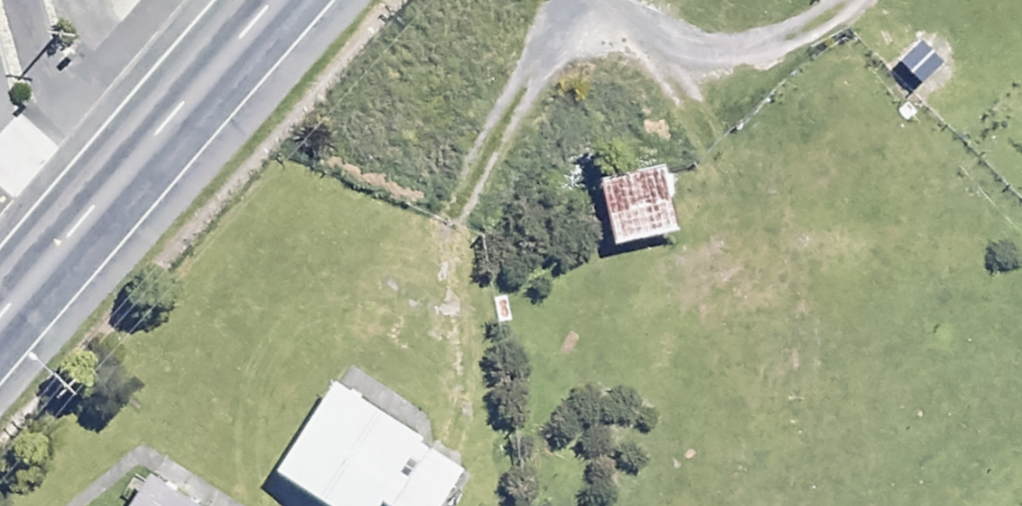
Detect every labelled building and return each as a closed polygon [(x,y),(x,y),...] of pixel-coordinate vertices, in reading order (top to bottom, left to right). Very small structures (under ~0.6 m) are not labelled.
[(674,230),(659,163),(594,176),(609,243),(674,230)] [(276,462),(346,505),(373,505),(414,446),(328,390),(276,462)] [(124,505),(196,505),(149,472),(124,505)]
